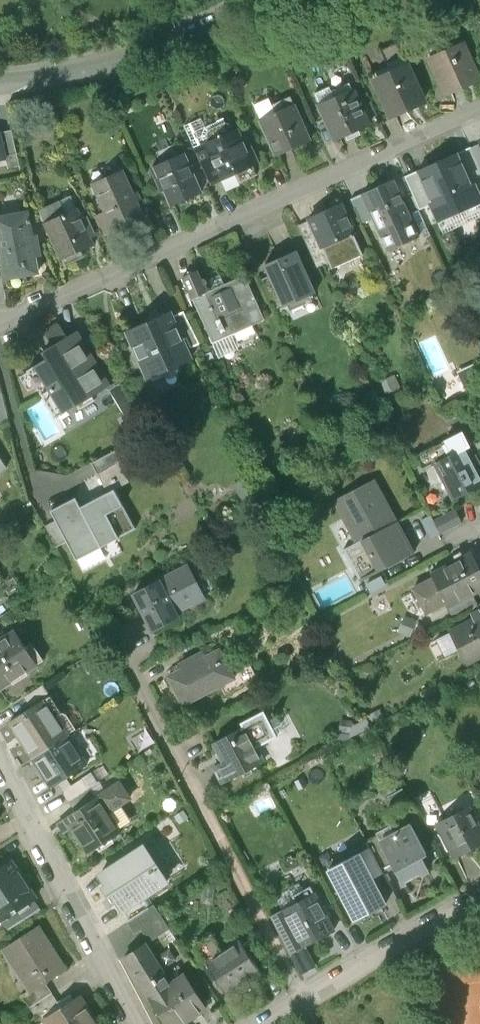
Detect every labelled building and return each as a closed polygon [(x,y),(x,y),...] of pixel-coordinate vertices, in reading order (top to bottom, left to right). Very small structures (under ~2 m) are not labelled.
[(463,36),(427,51),(443,90),(479,75),(463,36)] [(404,61),(371,77),(389,116),(422,101),(404,61)] [(316,105),(334,141),(367,126),(349,89),(316,105)] [(291,107),(259,122),(275,157),(307,143),(291,107)] [(256,176),(252,167),(254,166),(236,127),(195,146),(213,185),(235,175),(239,183),(256,176)] [(3,130),(0,130),(0,159),(7,157),(9,168),(20,166),(14,131),(3,130)] [(457,154),(471,185),(474,184),(479,198),(479,168),(471,148),(457,154)] [(419,171),(433,203),(431,203),(432,204),(444,232),(479,216),(479,198),(474,184),(471,185),(457,154),(456,152),(418,170),(419,171)] [(183,154),(152,167),(169,207),(200,194),(183,154)] [(125,168),(93,183),(106,210),(113,226),(145,212),(125,168)] [(433,203),(419,171),(405,177),(420,210),(432,204),(431,203),(433,203)] [(374,218),(389,251),(420,237),(394,180),(364,194),(374,218)] [(363,223),(374,218),(364,194),(352,199),(363,223)] [(341,205),(311,218),(311,220),(331,262),(333,267),(363,254),(341,205)] [(78,208),(45,223),(62,260),(95,244),(92,238),(82,215),(78,208)] [(115,231),(113,226),(106,210),(91,217),(99,234),(100,238),(115,231)] [(419,210),(412,213),(424,239),(430,236),(419,210)] [(99,234),(91,217),(89,212),(82,215),(92,238),(99,234)] [(0,218),(0,263),(3,278),(38,273),(28,213),(0,218)] [(311,220),(300,225),(318,267),(331,262),(311,220)] [(297,250),(266,264),(285,306),(316,292),(297,250)] [(183,276),(193,299),(208,292),(205,286),(207,285),(207,284),(208,282),(208,281),(207,280),(206,278),(205,277),(203,277),(201,277),(198,270),(194,271),(189,269),(187,274),(183,276)] [(208,292),(193,299),(213,341),(231,333),(264,318),(244,275),(224,284),(221,277),(210,282),(213,289),(208,292)] [(184,310),(172,316),(183,341),(186,339),(190,348),(200,343),(184,310)] [(170,312),(127,331),(147,377),(191,358),(183,341),(172,316),(170,312)] [(92,397),(109,387),(76,332),(67,338),(59,325),(45,333),(53,346),(43,352),(47,359),(27,371),(28,373),(36,386),(56,418),(76,406),(79,410),(94,400),(92,397)] [(231,333),(213,341),(220,358),(238,350),(231,333)] [(479,383),(479,362),(457,372),(465,390),(479,383)] [(28,373),(19,378),(28,391),(36,386),(28,373)] [(380,382),(386,394),(398,388),(393,376),(380,382)] [(9,421),(2,394),(0,395),(0,425),(9,421)] [(455,501),(479,488),(479,480),(478,476),(479,475),(479,466),(475,457),(470,459),(466,451),(472,448),(464,432),(446,441),(446,442),(436,447),(435,445),(433,444),(428,446),(428,449),(428,451),(416,457),(424,472),(428,470),(437,466),(446,483),(455,501)] [(91,463),(97,474),(119,463),(123,460),(118,450),(91,463)] [(119,463),(97,474),(107,493),(114,490),(129,483),(119,463)] [(431,486),(446,483),(437,466),(428,470),(431,486)] [(374,480),(334,501),(356,543),(343,550),(360,582),(414,554),(374,480)] [(107,493),(81,507),(101,547),(135,530),(114,490),(107,493)] [(76,498),(51,511),(56,521),(67,542),(76,561),(101,547),(81,507),(76,498)] [(455,510),(434,521),(440,534),(462,523),(455,510)] [(434,521),(431,516),(422,521),(431,539),(440,534),(434,521)] [(56,548),(67,542),(56,521),(45,526),(56,548)] [(414,590),(427,614),(447,603),(449,607),(479,591),(479,576),(470,557),(433,576),(435,580),(414,590)] [(158,581),(133,594),(153,632),(178,618),(175,613),(192,604),(193,605),(204,599),(187,566),(158,581)] [(381,577),(366,585),(370,592),(385,585),(381,577)] [(436,641),(445,659),(461,650),(468,663),(479,657),(479,612),(471,616),(474,621),(436,641)] [(416,621),(404,617),(398,633),(409,638),(416,621)] [(17,633),(0,643),(0,688),(1,690),(45,662),(33,644),(27,648),(17,633)] [(181,670),(168,677),(182,705),(234,679),(219,650),(205,658),(202,653),(178,665),(181,670)] [(25,699),(32,710),(50,698),(43,686),(25,699)] [(32,710),(10,724),(34,760),(68,738),(55,718),(61,714),(50,698),(32,710)] [(240,724),(243,729),(245,728),(255,749),(277,737),(269,723),(263,712),(240,724)] [(278,719),(269,723),(277,737),(286,733),(278,719)] [(215,767),(223,784),(263,763),(255,749),(245,728),(243,729),(215,744),(224,762),(215,767)] [(86,766),(68,738),(34,760),(52,788),(86,766)] [(95,800),(82,780),(62,794),(74,813),(95,800)] [(119,784),(97,799),(107,815),(129,801),(119,784)] [(402,790),(388,797),(393,808),(408,801),(402,790)] [(65,819),(88,855),(120,835),(107,815),(97,799),(95,800),(74,813),(65,819)] [(437,825),(455,859),(479,845),(479,832),(468,809),(437,825)] [(380,842),(380,843),(394,869),(402,885),(428,871),(421,856),(426,853),(411,825),(380,842)] [(380,843),(380,842),(378,837),(367,843),(384,874),(394,869),(380,843)] [(115,901),(122,911),(167,882),(159,869),(163,866),(165,859),(153,841),(125,859),(128,862),(120,868),(117,864),(99,876),(106,886),(103,889),(112,903),(115,901)] [(369,848),(359,854),(372,879),(383,873),(369,848)] [(359,854),(328,870),(355,921),(386,905),(372,879),(359,854)] [(20,910),(19,909),(35,900),(37,898),(14,861),(7,865),(0,870),(0,922),(2,921),(20,910)] [(291,894),(277,901),(283,912),(302,948),(304,947),(333,932),(309,888),(293,897),(291,894)] [(2,921),(8,931),(42,910),(35,900),(19,909),(20,910),(2,921)] [(153,907),(128,924),(136,935),(141,932),(149,944),(169,931),(153,907)] [(283,912),(271,918),(302,979),(316,971),(304,947),(302,948),(283,912)] [(25,981),(32,991),(33,993),(47,984),(67,971),(39,926),(4,948),(15,965),(20,961),(30,978),(25,981)] [(205,965),(223,953),(212,937),(207,941),(204,940),(200,943),(199,946),(195,949),(205,965)] [(260,975),(239,943),(223,953),(205,965),(226,997),(260,975)] [(144,946),(123,959),(149,999),(169,986),(144,946)] [(169,986),(149,999),(149,1000),(164,1023),(182,1023),(206,1009),(184,977),(169,986)] [(24,997),(31,1009),(54,994),(47,984),(33,993),(32,991),(24,997)] [(31,1009),(38,1020),(43,1016),(61,1005),(54,994),(31,1009)] [(82,998),(64,1009),(46,1020),(49,1023),(99,1023),(82,998)] [(64,1009),(61,1005),(43,1016),(46,1020),(64,1009)]
